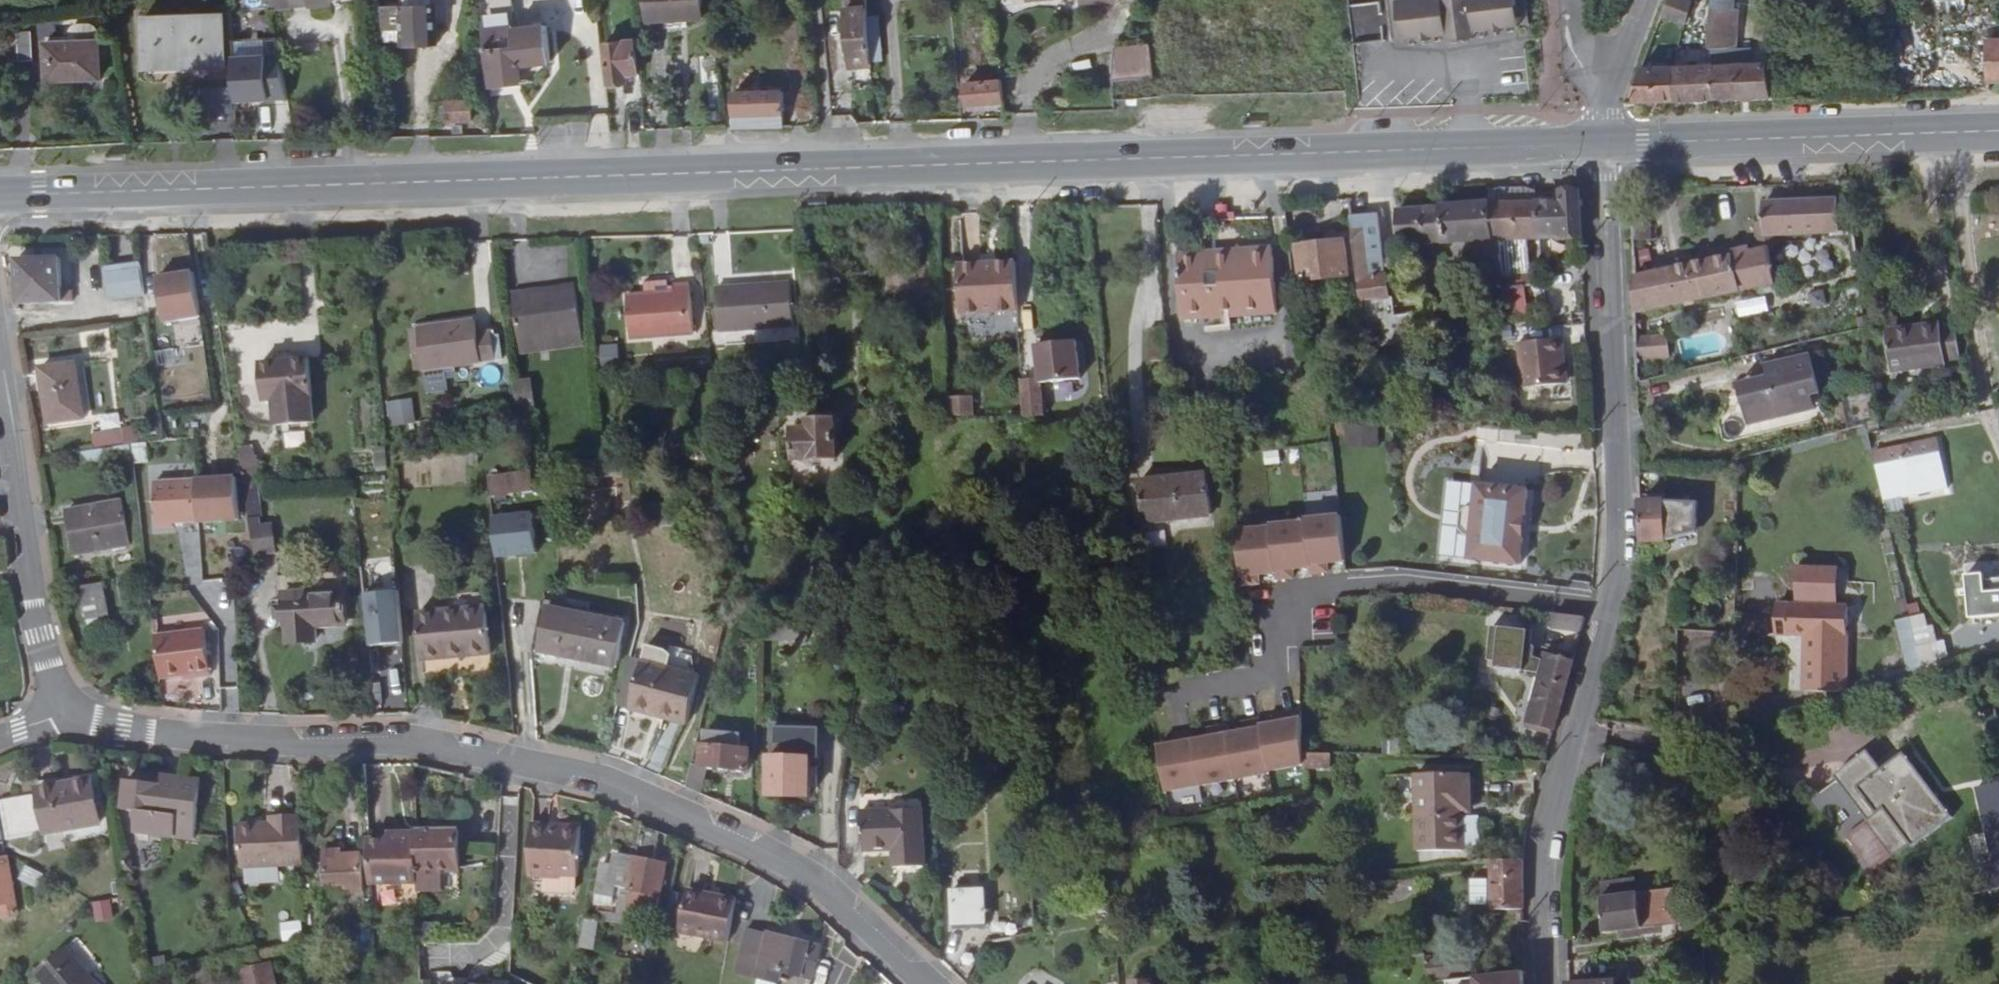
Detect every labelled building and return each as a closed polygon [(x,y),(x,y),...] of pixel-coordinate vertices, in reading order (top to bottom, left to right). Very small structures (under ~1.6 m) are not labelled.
[(701,0),(645,0),(646,18),(702,14),(701,0)] [(871,57),(866,0),(844,0),(849,58),(871,57)] [(1402,32),(1456,27),(1485,24),(1530,19),(1529,0),(1399,0),(1402,32)] [(1662,11),(1686,19),(1691,0),(1667,0),(1662,11)] [(1730,45),(1730,7),(1734,7),(1735,0),(1713,0),(1709,46),(1730,45)] [(1349,3),(1350,41),(1381,39),(1380,2),(1349,3)] [(439,41),(438,3),(405,4),(383,5),(384,40),(404,39),(404,43),(439,41)] [(145,19),(148,60),(181,58),(181,63),(229,60),(226,13),(145,19)] [(1486,30),(1485,24),(1456,27),(1457,33),(1486,30)] [(517,63),(533,62),(530,25),(515,26),(516,45),(486,49),(489,82),(519,80),(517,63)] [(1998,76),(1998,37),(1987,37),(1989,76),(1998,76)] [(103,77),(102,40),(50,41),(51,78),(103,77)] [(633,40),(604,42),(608,81),(627,79),(627,71),(636,70),(633,40)] [(1111,46),(1112,76),(1149,74),(1148,44),(1111,46)] [(1712,60),(1730,59),(1730,45),(1709,46),(1712,60)] [(181,58),(148,60),(149,73),(230,67),(229,60),(181,63),(181,58)] [(1714,94),(1771,92),(1765,58),(1730,59),(1712,60),(1714,94)] [(1682,94),(1714,94),(1712,60),(1682,60),(1681,61),(1682,94)] [(1630,96),(1682,94),(1681,61),(1641,63),(1630,96)] [(968,104),(1003,100),(1001,79),(966,82),(968,104)] [(737,126),(785,125),(785,89),(736,91),(737,126)] [(444,99),(446,124),(471,122),(469,98),(444,99)] [(1521,208),(1540,208),(1539,197),(1520,198),(1521,208)] [(1494,209),(1489,210),(1490,245),(1495,245),(1496,278),(1496,296),(1524,294),(1535,293),(1534,279),(1529,279),(1529,244),(1547,244),(1541,208),(1540,208),(1521,208),(1520,198),(1493,199),(1494,209)] [(1550,207),(1541,208),(1547,244),(1583,242),(1582,200),(1549,201),(1550,207)] [(1766,210),(1770,239),(1844,228),(1839,200),(1766,210)] [(1489,210),(1398,216),(1400,253),(1402,252),(1449,248),(1449,253),(1458,253),(1458,247),(1478,246),(1479,264),(1480,279),(1496,278),(1495,245),(1490,245),(1489,210)] [(1375,221),(1351,223),(1354,245),(1359,282),(1366,335),(1366,341),(1413,339),(1412,319),(1395,320),(1394,312),(1392,312),(1392,302),(1389,302),(1386,281),(1384,281),(1375,221)] [(1359,282),(1354,245),(1299,251),(1303,288),(1359,282)] [(1273,250),(1250,251),(1251,261),(1273,260),(1273,250)] [(1251,261),(1250,251),(1178,256),(1183,322),(1277,315),(1273,260),(1251,261)] [(1636,278),(1637,315),(1778,286),(1771,251),(1636,278)] [(381,253),(370,254),(371,265),(382,264),(381,253)] [(19,302),(16,302),(18,314),(30,314),(30,306),(69,305),(69,295),(63,295),(62,260),(18,261),(19,302)] [(102,264),(103,299),(141,297),(140,263),(102,264)] [(1018,314),(1015,265),(956,268),(959,318),(1018,314)] [(150,277),(159,325),(199,317),(190,269),(150,277)] [(792,333),(789,292),(714,297),(718,340),(792,333)] [(628,347),(694,342),(690,293),(672,294),(672,301),(625,304),(628,347)] [(520,345),(583,340),(579,299),(532,303),(531,295),(516,297),(520,345)] [(1734,315),(1764,313),(1763,298),(1733,301),(1734,315)] [(1412,311),(1394,312),(1395,320),(1412,319),(1412,311)] [(986,320),(965,321),(965,336),(986,336),(986,320)] [(476,325),(419,331),(425,375),(497,366),(493,336),(478,337),(476,325)] [(1891,335),(1897,375),(1952,366),(1951,362),(1966,360),(1961,330),(1946,332),(1946,327),(1891,335)] [(1636,334),(1637,359),(1667,358),(1666,333),(1636,334)] [(1516,341),(1517,387),(1564,385),(1563,339),(1516,341)] [(1357,342),(1358,354),(1368,352),(1366,341),(1357,342)] [(1078,384),(1076,346),(1036,348),(1038,387),(1078,384)] [(1763,391),(1743,396),(1750,426),(1774,421),(1772,413),(1799,406),(1798,399),(1815,395),(1812,378),(1807,357),(1768,366),(1772,379),(1761,381),(1763,391)] [(275,360),(275,369),(292,367),(291,359),(275,360)] [(261,371),(262,383),(264,400),(265,410),(313,405),(309,366),(292,367),(275,369),(261,371)] [(84,424),(77,368),(42,371),(48,426),(84,424)] [(1772,413),(1774,421),(1827,408),(1820,375),(1812,378),(1815,395),(1798,399),(1799,406),(1772,413)] [(530,379),(514,380),(515,405),(532,404),(530,379)] [(1741,385),(1743,396),(1763,391),(1761,381),(1741,385)] [(264,400),(262,383),(254,383),(257,401),(264,400)] [(410,398),(383,402),(387,426),(414,422),(410,398)] [(951,421),(975,420),(974,399),(950,401),(951,421)] [(117,414),(98,416),(100,429),(118,427),(117,414)] [(836,421),(810,422),(810,426),(794,427),(796,463),(839,461),(836,421)] [(127,447),(125,433),(94,437),(96,452),(127,447)] [(1941,442),(1877,456),(1888,508),(1952,494),(1941,442)] [(127,447),(96,452),(87,453),(88,463),(132,457),(130,447),(127,447)] [(531,471),(486,472),(486,495),(531,495),(531,471)] [(151,526),(236,525),(235,478),(150,478),(151,526)] [(1196,494),(1210,492),(1209,482),(1195,484),(1196,494)] [(1196,494),(1195,484),(1140,489),(1143,520),(1144,531),(1165,529),(1213,524),(1210,492),(1196,494)] [(259,487),(246,488),(253,547),(273,544),(272,540),(263,541),(262,531),(264,531),(259,487)] [(1524,543),(1526,522),(1529,496),(1477,490),(1474,512),(1467,511),(1461,516),(1458,533),(1464,541),(1471,541),(1468,564),(1521,570),(1524,543)] [(1667,497),(1642,498),(1643,538),(1668,537),(1667,497)] [(1696,498),(1667,497),(1668,534),(1695,527),(1696,502),(1699,502),(1699,498),(1696,498)] [(1695,527),(1668,534),(1668,537),(1697,530),(1699,502),(1696,502),(1695,527)] [(125,503),(95,507),(99,538),(128,535),(125,503)] [(99,538),(95,507),(70,509),(76,555),(130,548),(128,535),(99,538)] [(491,558),(532,556),(530,512),(488,514),(491,558)] [(1339,516),(1232,526),(1236,579),(1344,570),(1339,516)] [(184,581),(202,580),(199,531),(181,532),(184,581)] [(253,547),(254,558),(274,557),(273,544),(253,547)] [(1848,691),(1850,607),(1832,606),(1834,568),(1799,566),(1798,601),(1803,601),(1803,605),(1776,604),(1776,635),(1794,636),(1793,691),(1848,691)] [(1965,576),(1968,618),(1998,616),(1998,573),(1965,576)] [(348,633),(347,602),(347,580),(284,580),(285,597),(291,597),(293,647),(320,646),(319,633),(348,633)] [(102,587),(87,589),(93,626),(109,623),(102,587)] [(396,590),(360,594),(366,648),(402,644),(396,590)] [(1560,620),(1572,621),(1573,606),(1545,603),(1543,618),(1556,620),(1560,620)] [(472,612),(420,617),(425,666),(476,661),(472,612)] [(623,628),(559,614),(549,612),(539,654),(614,671),(623,630),(623,628)] [(1918,644),(1912,619),(1897,623),(1902,647),(1918,644)] [(1580,640),(1585,623),(1572,621),(1560,620),(1558,638),(1580,640)] [(762,631),(761,648),(809,647),(809,631),(762,631)] [(155,641),(160,683),(183,680),(195,679),(195,682),(210,680),(204,634),(155,641)] [(1892,671),(1896,690),(1926,680),(1925,679),(1918,644),(1902,647),(1907,668),(1892,671)] [(666,667),(689,672),(692,656),(669,651),(666,667)] [(629,712),(642,663),(631,660),(618,709),(629,712)] [(1553,737),(1572,667),(1545,660),(1525,729),(1553,737)] [(371,666),(378,708),(403,704),(396,662),(371,666)] [(699,678),(642,663),(629,712),(685,728),(699,678)] [(705,769),(744,776),(746,754),(736,752),(738,738),(706,733),(705,740),(703,740),(698,768),(705,769)] [(1326,768),(1328,756),(1304,752),(1302,764),(1326,768)] [(1891,767),(1857,793),(1875,817),(1883,812),(1912,852),(1953,821),(1904,757),(1891,767)] [(1851,785),(1857,793),(1891,767),(1885,760),(1851,785)] [(809,762),(771,762),(771,800),(808,800),(809,762)] [(35,783),(36,791),(58,788),(57,779),(35,783)] [(1976,786),(1992,864),(1933,876),(1937,901),(1998,889),(1998,781),(1976,786)] [(0,803),(0,820),(4,842),(98,826),(91,782),(58,788),(36,791),(38,797),(0,803)] [(121,809),(154,816),(159,793),(160,790),(127,783),(121,809)] [(1463,813),(1471,813),(1471,787),(1463,787),(1463,783),(1419,784),(1420,861),(1464,859),(1463,822),(1463,813)] [(159,793),(154,816),(173,821),(177,805),(169,803),(170,795),(159,793)] [(1471,822),(1471,813),(1463,813),(1463,822),(1471,822)] [(902,855),(903,872),(921,872),(920,815),(863,816),(864,855),(892,855),(902,855)] [(303,823),(277,824),(277,830),(241,832),(243,875),(305,873),(303,823)] [(653,863),(660,833),(644,827),(637,859),(630,889),(629,892),(636,894),(635,899),(643,901),(641,907),(654,910),(664,866),(653,863)] [(552,836),(552,830),(532,831),(530,884),(541,884),(561,885),(561,883),(579,883),(582,836),(552,836)] [(460,833),(418,834),(419,876),(460,875),(460,833)] [(371,844),(374,887),(419,885),(418,837),(399,838),(400,844),(389,844),(371,844)] [(367,894),(364,858),(346,859),(345,853),(329,854),(332,900),(346,899),(345,895),(367,894)] [(626,905),(629,892),(630,889),(637,859),(616,855),(613,871),(603,869),(601,882),(597,898),(618,903),(626,905)] [(893,873),(903,872),(902,855),(892,855),(893,873)] [(7,862),(0,863),(0,904),(2,904),(5,916),(16,914),(7,862)] [(1524,915),(1524,867),(1492,867),(1492,916),(1524,915)] [(561,885),(541,884),(540,900),(572,901),(579,896),(579,883),(561,883),(561,885)] [(1605,902),(1606,936),(1640,933),(1677,929),(1674,896),(1641,899),(1640,884),(1605,887),(1606,902),(1605,902)] [(717,902),(718,897),(687,890),(685,895),(717,902)] [(727,940),(735,901),(718,897),(717,902),(685,895),(677,929),(727,940)] [(951,928),(982,927),(983,927),(982,896),(950,897),(951,928)] [(1681,896),(1674,896),(1677,929),(1683,929),(1681,896)] [(616,913),(618,903),(597,898),(595,908),(616,913)] [(111,901),(91,902),(92,922),(111,922),(111,901)] [(298,921),(278,925),(282,942),(302,938),(298,921)] [(586,922),(581,951),(588,952),(589,949),(596,949),(599,924),(586,922)] [(983,935),(982,927),(951,928),(951,936),(983,935)] [(1677,929),(1640,933),(1641,939),(1676,935),(1677,929)] [(759,970),(801,979),(802,974),(810,975),(818,948),(767,936),(767,938),(745,933),(738,966),(759,970)] [(38,976),(45,983),(97,983),(69,950),(38,976)] [(1480,983),(1478,960),(1427,964),(1429,983),(1464,983),(1480,983)] [(270,965),(239,971),(241,983),(274,983),(270,965)]
